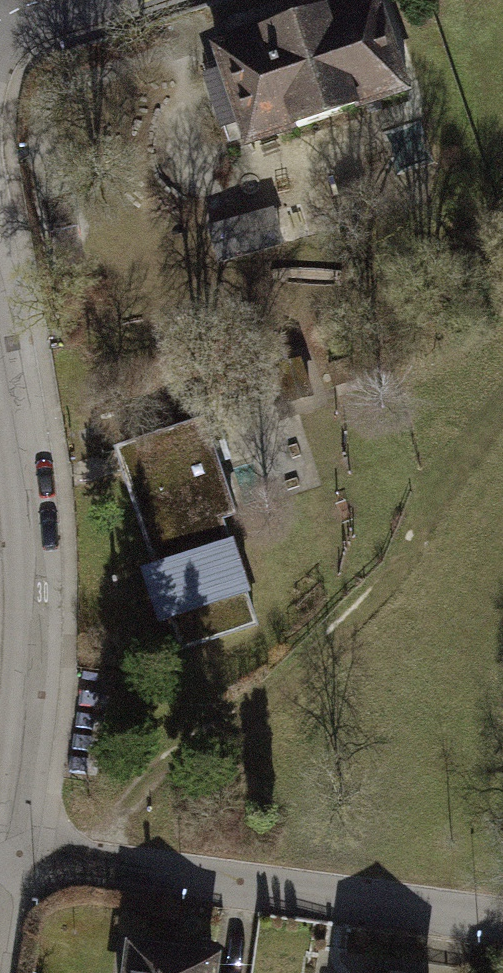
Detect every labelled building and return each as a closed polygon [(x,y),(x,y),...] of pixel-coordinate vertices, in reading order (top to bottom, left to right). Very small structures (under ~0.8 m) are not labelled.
[(376,0),(358,0),(216,48),(247,145),(405,91),(376,0)] [(218,226),(229,259),(290,239),(280,206),(218,226)] [(201,418),(115,446),(155,567),(141,572),(159,624),(173,620),(182,649),(255,624),(246,596),(248,595),(231,542),(228,542),(221,519),(233,515),(201,418)] [(134,940),(131,972),(240,972),(242,950),(134,940)]
